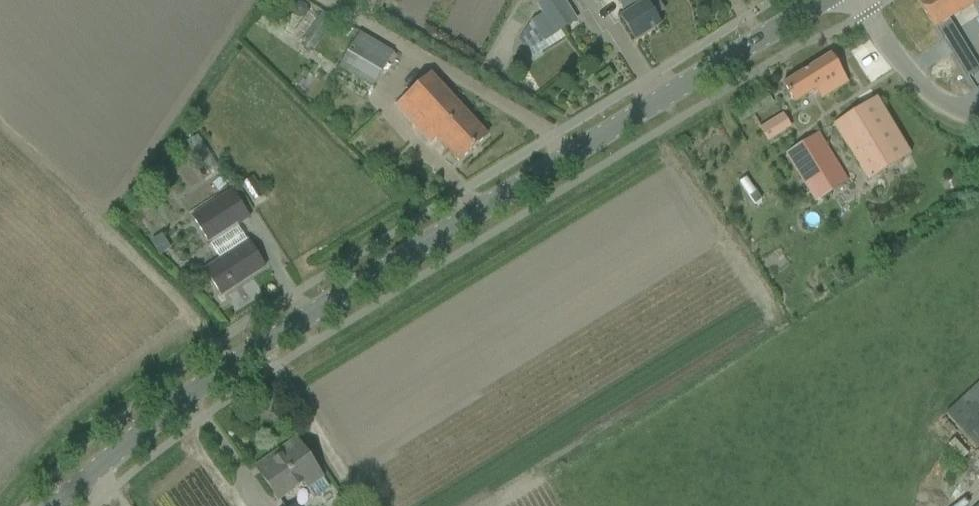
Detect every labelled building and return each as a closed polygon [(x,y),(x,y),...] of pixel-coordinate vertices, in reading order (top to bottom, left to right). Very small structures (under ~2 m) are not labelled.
[(577,21),(564,0),(545,0),(536,6),(542,15),(530,23),(518,41),(522,48),(516,52),(520,57),(577,21)] [(659,0),(619,0),(627,14),(621,18),(625,24),(635,41),(660,26),(655,17),(665,10),(659,0)] [(978,1),(978,0),(918,0),(916,1),(934,29),(978,1)] [(372,88),(393,53),(359,33),(339,68),(372,88)] [(963,58),(977,82),(978,80),(978,48),(963,58)] [(848,83),(830,55),(782,85),(794,104),(816,90),(822,98),(848,83)] [(488,136),(474,122),(433,76),(397,108),(416,130),(430,144),(437,138),(459,162),(488,136)] [(882,175),(912,155),(876,100),(834,127),(861,167),(872,160),(882,175)] [(767,142),(790,128),(783,116),(760,130),(767,142)] [(815,203),(848,183),(818,134),(786,155),(815,203)] [(253,203),(264,195),(252,178),(241,185),(253,203)] [(205,270),(210,279),(221,296),(222,295),(238,284),(238,285),(265,268),(249,242),(248,242),(238,226),(249,218),(232,191),(192,216),(221,260),(205,270)] [(951,434),(978,464),(978,407),(951,434)] [(260,473),(271,490),(279,501),(303,484),(312,498),(327,488),(321,479),(322,478),(307,457),(296,440),(277,453),(281,458),(260,473)]
